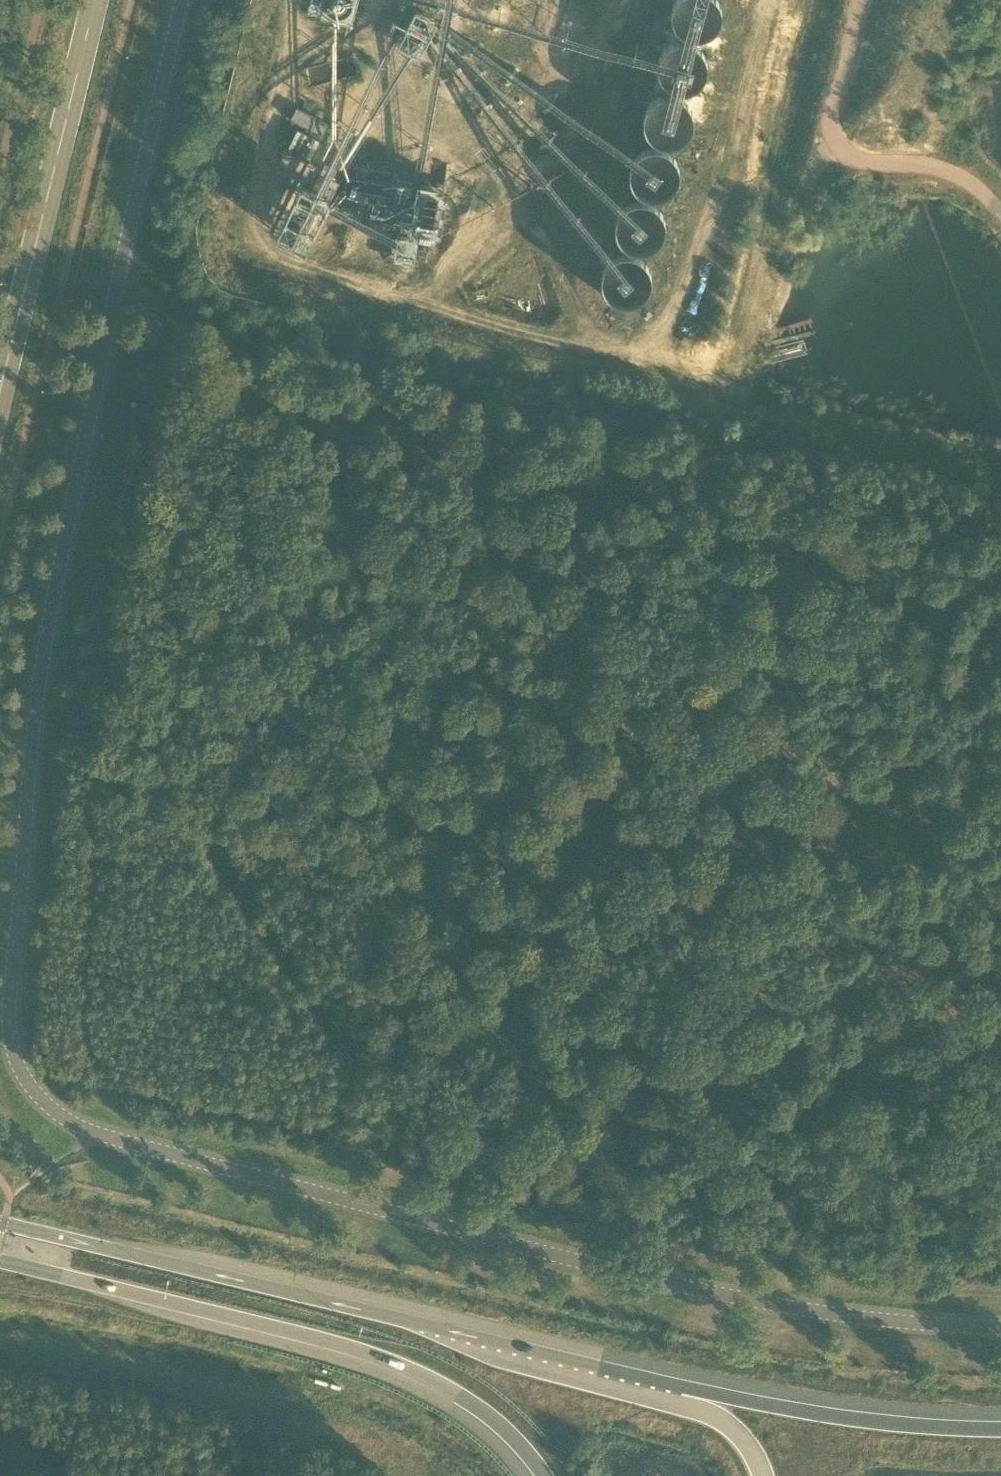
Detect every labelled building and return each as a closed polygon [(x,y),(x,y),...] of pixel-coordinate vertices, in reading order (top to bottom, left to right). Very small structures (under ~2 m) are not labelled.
[(717,0),(694,0),(689,18),(700,21),(698,31),(709,34),(717,0)] [(695,134),(679,96),(643,110),(659,149),(695,134)] [(296,108),(291,120),(323,133),(328,121),(296,108)] [(309,159),(319,139),(299,129),(289,149),(309,159)] [(437,238),(443,187),(412,183),(410,205),(398,203),(400,192),(386,191),(383,220),(398,222),(395,252),(416,255),(418,236),(437,238)] [(738,400),(746,402),(751,382),(743,380),(738,400)]
